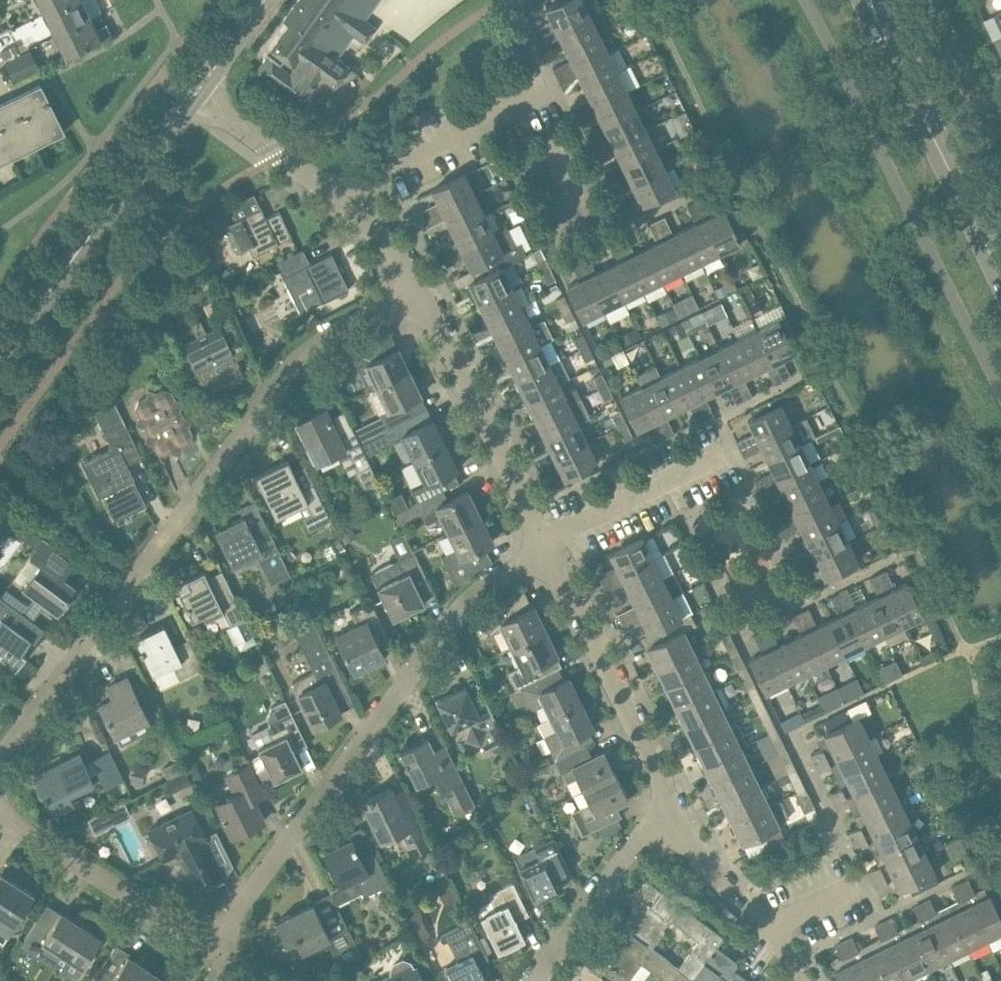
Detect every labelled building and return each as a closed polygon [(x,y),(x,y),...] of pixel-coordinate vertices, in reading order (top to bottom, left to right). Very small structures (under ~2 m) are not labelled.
[(45,14),(73,0),(38,0),(45,14)] [(83,0),(73,0),(45,14),(55,34),(91,16),(83,0)] [(283,20),(290,24),(273,48),(285,57),(280,64),(268,55),(257,69),(255,72),(303,107),(333,88),(338,82),(341,84),(359,74),(349,66),(349,65),(339,58),(354,36),(364,43),(376,25),(366,18),(379,0),(297,0),(283,20)] [(556,29),(589,13),(583,0),(563,0),(546,8),(556,29)] [(566,48),(599,32),(589,13),(556,29),(566,48)] [(91,16),(55,34),(66,56),(101,38),(91,16)] [(534,29),(538,38),(550,32),(545,23),(534,29)] [(550,32),(538,38),(542,45),(553,40),(550,32)] [(608,52),(599,32),(566,48),(575,68),(608,52)] [(19,51),(15,44),(0,52),(4,59),(19,51)] [(39,69),(31,50),(6,63),(14,81),(39,69)] [(608,52),(575,68),(585,87),(611,75),(618,71),(618,70),(608,52)] [(557,77),(569,71),(564,62),(553,68),(557,77)] [(631,65),(585,87),(594,107),(628,91),(627,90),(640,83),(631,65)] [(572,79),(569,71),(557,77),(561,84),(572,79)] [(65,130),(41,83),(33,87),(36,93),(17,102),(14,96),(7,99),(10,105),(0,110),(0,162),(65,130)] [(604,125),(637,109),(628,91),(594,107),(604,125)] [(572,107),(576,116),(588,110),(583,101),(572,107)] [(613,145),(646,129),(637,109),(604,125),(613,145)] [(591,117),(588,110),(576,116),(580,123),(591,117)] [(623,164),(656,148),(646,129),(613,145),(623,164)] [(595,154),(606,148),(602,140),(591,145),(595,154)] [(606,148),(595,154),(599,162),(610,156),(606,148)] [(632,184),(665,167),(656,148),(623,164),(632,184)] [(690,190),(686,181),(674,187),(665,167),(632,184),(642,204),(646,202),(649,209),(690,190)] [(442,210),(475,194),(465,173),(432,190),(442,210)] [(610,184),(614,193),(626,187),(621,179),(610,184)] [(629,195),(626,187),(614,193),(618,201),(629,195)] [(451,229),(484,213),(475,194),(442,210),(451,229)] [(703,197),(695,201),(701,212),(709,208),(703,197)] [(701,212),(695,201),(687,205),(693,216),(701,212)] [(237,219),(230,204),(203,218),(204,218),(189,225),(193,233),(207,226),(214,238),(227,232),(237,252),(249,246),(253,255),(292,237),(279,211),(266,218),(261,207),(237,219)] [(424,219),(435,213),(431,205),(420,211),(424,219)] [(724,209),(704,219),(720,252),(741,242),(739,240),(726,213),(724,209)] [(735,209),(726,213),(739,240),(748,236),(735,209)] [(439,221),(435,213),(424,219),(428,227),(439,221)] [(461,249),(494,232),(484,213),(451,229),(461,249)] [(656,220),(662,231),(670,227),(665,216),(656,220)] [(704,219),(685,228),(701,261),(720,252),(704,219)] [(654,235),(662,231),(656,220),(648,224),(654,235)] [(494,232),(461,249),(471,269),(472,268),(476,279),(502,266),(526,254),(520,241),(516,244),(507,226),(494,232)] [(665,238),(681,271),(701,261),(685,228),(665,238)] [(617,239),(623,250),(631,246),(626,235),(617,239)] [(646,247),(662,280),(681,271),(665,238),(646,247)] [(623,250),(617,239),(609,243),(615,254),(623,250)] [(443,257),(454,252),(450,244),(439,249),(443,257)] [(626,257),(643,290),(662,280),(646,247),(626,257)] [(310,263),(303,249),(276,262),(301,312),(349,289),(332,253),(310,263)] [(458,260),(454,252),(443,257),(447,266),(458,260)] [(502,266),(476,279),(469,282),(479,303),(512,286),(502,266),(526,254),(502,266)] [(587,254),(579,258),(584,269),(593,265),(587,254)] [(542,271),(550,267),(545,256),(536,260),(542,271)] [(623,299),(643,290),(626,257),(607,266),(623,299)] [(584,269),(579,258),(570,262),(576,273),(584,269)] [(588,276),(604,309),(623,299),(607,266),(588,276)] [(550,267),(542,271),(547,283),(556,279),(550,267)] [(584,319),(604,309),(588,276),(567,286),(584,319)] [(715,289),(719,296),(729,291),(725,284),(715,289)] [(521,306),(512,286),(479,303),(488,322),(521,306)] [(555,299),(561,310),(569,306),(564,295),(555,299)] [(685,306),(679,304),(675,306),(680,316),(688,312),(685,306)] [(248,347),(228,306),(212,313),(218,325),(206,331),(200,319),(191,324),(197,335),(183,342),(208,391),(244,374),(234,354),(248,347)] [(498,341),(531,325),(521,306),(488,322),(498,341)] [(569,306),(561,310),(566,322),(575,318),(569,306)] [(655,315),(660,326),(680,316),(675,306),(655,315)] [(701,311),(693,315),(698,327),(707,323),(701,311)] [(778,319),(759,329),(775,362),(795,352),(778,319)] [(507,361),(540,345),(531,325),(498,341),(507,361)] [(617,336),(622,345),(641,335),(637,326),(617,336)] [(756,371),(775,362),(759,329),(739,338),(756,371)] [(574,338),(580,349),(588,345),(583,334),(574,338)] [(379,387),(410,372),(398,348),(388,353),(380,336),(350,351),(358,368),(367,364),(379,387)] [(756,371),(739,338),(719,348),(736,381),(756,371)] [(550,364),(540,345),(507,361),(517,380),(550,364)] [(588,345),(580,349),(585,361),(594,357),(588,345)] [(700,357),(716,390),(736,381),(719,348),(700,357)] [(612,355),(603,360),(606,365),(615,360),(612,355)] [(700,357),(680,367),(697,400),(716,390),(700,357)] [(550,364),(517,380),(526,400),(559,383),(550,364)] [(636,373),(659,418),(678,409),(661,376),(655,364),(636,373)] [(786,364),(778,368),(784,380),(791,376),(786,364)] [(697,400),(680,367),(661,376),(678,409),(697,400)] [(775,384),(784,380),(778,368),(769,373),(775,384)] [(410,372),(379,387),(389,409),(381,413),(382,415),(388,428),(418,413),(411,399),(421,394),(410,372)] [(599,388),(607,384),(602,373),(593,377),(599,388)] [(659,418),(636,373),(635,374),(642,386),(621,396),(637,429),(659,418)] [(559,383),(526,400),(536,419),(581,397),(576,386),(564,392),(559,383)] [(747,383),(739,387),(744,399),(753,395),(747,383)] [(613,395),(607,384),(599,388),(604,399),(613,395)] [(736,403),(744,399),(739,387),(730,391),(736,403)] [(173,392),(165,389),(157,393),(149,390),(147,398),(139,402),(137,410),(140,416),(137,425),(145,427),(148,434),(145,441),(153,445),(156,451),(165,454),(172,451),(180,453),(183,445),(190,442),(193,433),(189,427),(192,418),(184,416),(181,410),(184,402),(176,399),(173,392)] [(536,419),(545,438),(578,422),(590,416),(581,397),(536,419)] [(708,402),(700,406),(706,418),(714,414),(708,402)] [(112,446),(81,461),(96,490),(99,497),(102,495),(115,520),(146,505),(134,480),(135,479),(127,463),(141,456),(125,423),(115,403),(111,405),(95,413),(105,433),(112,446)] [(748,420),(758,440),(791,424),(781,404),(748,420)] [(706,418),(700,406),(692,410),(697,422),(706,418)] [(366,456),(359,441),(354,431),(340,438),(325,407),(297,421),(317,462),(338,452),(349,474),(355,471),(372,506),(387,498),(370,464),(366,456)] [(611,413),(618,427),(626,422),(620,409),(611,413)] [(382,415),(353,429),(354,431),(359,441),(361,441),(366,438),(373,435),(385,429),(388,428),(382,415)] [(415,459),(445,444),(433,419),(402,434),(415,459)] [(669,421),(662,425),(668,437),(675,433),(669,421)] [(588,441),(578,422),(545,438),(555,458),(588,441)] [(633,436),(626,422),(618,427),(624,440),(633,436)] [(791,424),(758,440),(767,460),(801,444),(791,424)] [(658,441),(668,437),(662,425),(653,429),(658,441)] [(839,425),(816,437),(818,443),(835,434),(837,439),(842,439),(845,437),(839,425)] [(361,441),(359,441),(366,456),(392,443),(385,429),(373,435),(366,438),(361,441)] [(740,449),(751,443),(747,435),(736,441),(740,449)] [(588,441),(555,458),(565,478),(598,462),(588,441)] [(751,443),(740,449),(744,457),(755,452),(751,443)] [(443,490),(460,482),(454,470),(457,469),(445,444),(415,459),(427,483),(412,490),(418,502),(443,490)] [(777,479),(810,463),(801,444),(767,460),(777,479)] [(302,489),(288,459),(256,475),(276,516),(298,506),(310,530),(331,519),(313,484),(302,489)] [(820,482),(810,463),(777,479),(786,499),(820,482)] [(759,488),(770,482),(766,474),(755,480),(759,488)] [(774,490),(770,482),(759,488),(763,496),(774,490)] [(786,499),(796,518),(829,502),(820,482),(786,499)] [(442,516),(449,531),(481,516),(468,491),(448,501),(443,490),(418,502),(395,513),(400,524),(421,514),(426,524),(442,516)] [(829,502),(796,518),(805,537),(838,521),(829,502)] [(774,519),(778,527),(789,521),(785,513),(774,519)] [(4,524),(20,536),(36,548),(31,555),(41,563),(24,586),(36,595),(23,611),(33,620),(46,603),(58,611),(76,587),(62,577),(73,561),(43,539),(11,515),(4,524)] [(248,523),(244,515),(216,530),(233,565),(257,553),(261,560),(272,584),(291,574),(280,551),(262,516),(248,523)] [(481,516),(449,531),(457,548),(441,556),(455,584),(465,579),(464,577),(475,572),(474,570),(493,561),(485,545),(493,541),(481,516)] [(789,521),(778,527),(782,535),(793,529),(789,521)] [(815,557),(848,540),(838,521),(805,537),(815,557)] [(339,528),(346,541),(357,536),(350,522),(339,528)] [(431,588),(404,532),(390,539),(399,558),(370,572),(377,586),(393,619),(425,603),(420,593),(431,588)] [(610,554),(620,574),(653,557),(643,537),(610,554)] [(848,540),(815,557),(825,577),(844,567),(858,561),(848,540)] [(694,562),(688,551),(681,554),(687,565),(694,562)] [(793,557),(797,566),(808,560),(804,552),(793,557)] [(663,577),(653,557),(620,574),(630,593),(663,577)] [(808,560),(797,566),(801,574),(812,568),(808,560)] [(862,568),(858,561),(844,567),(848,575),(862,568)] [(602,583),(614,577),(610,569),(598,575),(602,583)] [(878,573),(884,585),(892,581),(886,569),(878,573)] [(207,577),(204,570),(186,578),(187,579),(190,578),(193,584),(179,591),(193,619),(208,612),(210,617),(223,611),(230,626),(245,618),(222,570),(207,577)] [(875,589),(884,585),(878,573),(870,577),(875,589)] [(618,585),(614,577),(602,583),(606,591),(618,585)] [(639,613),(672,596),(663,577),(630,593),(639,613)] [(887,591),(903,624),(923,615),(907,582),(887,591)] [(839,592),(845,604),(853,600),(847,589),(839,592)] [(884,634),(903,624),(887,591),(868,601),(884,634)] [(836,608),(845,604),(839,592),(831,597),(836,608)] [(513,645),(545,629),(533,606),(524,610),(516,593),(503,600),(474,627),(480,638),(504,627),(513,645)] [(0,596),(0,660),(14,670),(35,642),(25,634),(34,621),(0,596)] [(672,596),(639,613),(649,633),(682,617),(672,596)] [(388,636),(371,601),(350,611),(357,624),(336,634),(354,672),(385,657),(377,641),(388,636)] [(884,634),(868,601),(848,611),(864,644),(884,634)] [(714,602),(704,607),(707,612),(714,614),(719,611),(714,602)] [(329,652),(307,607),(288,617),(314,670),(292,681),(298,693),(314,726),(341,713),(336,703),(351,696),(329,652)] [(814,619),(809,607),(800,611),(806,623),(814,619)] [(633,616),(629,608),(617,613),(621,622),(633,616)] [(798,627),(806,623),(800,611),(792,615),(798,627)] [(829,620),(845,653),(864,644),(848,611),(829,620)] [(691,613),(682,617),(649,633),(655,644),(648,647),(657,667),(693,649),(684,631),(696,625),(691,613)] [(633,616),(621,622),(625,630),(637,624),(633,616)] [(809,630),(825,663),(845,653),(829,620),(809,630)] [(812,682),(831,673),(825,663),(815,640),(809,630),(806,623),(798,627),(801,634),(790,639),(800,659),(807,672),(812,682)] [(174,645),(164,624),(136,638),(154,674),(173,665),(180,677),(202,666),(188,638),(174,645)] [(762,630),(767,642),(775,638),(770,626),(762,630)] [(508,670),(516,688),(554,670),(548,658),(557,654),(545,629),(513,645),(522,663),(508,670)] [(767,642),(762,630),(753,634),(759,646),(767,642)] [(737,647),(729,632),(721,636),(729,651),(737,647)] [(771,648),(787,682),(807,672),(800,659),(790,639),(779,645),(775,638),(767,642),(771,648)] [(766,692),(787,682),(771,648),(750,659),(766,692)] [(657,667),(667,686),(702,669),(693,649),(657,667)] [(746,666),(739,651),(731,655),(738,670),(746,666)] [(885,666),(878,669),(885,682),(887,681),(892,679),(885,666)] [(712,688),(702,669),(667,686),(676,706),(712,688)] [(545,702),(552,715),(580,701),(568,677),(560,681),(554,670),(516,688),(509,692),(516,707),(528,701),(531,709),(545,702)] [(755,686),(748,671),(740,675),(747,690),(755,686)] [(147,718),(127,676),(108,686),(113,697),(100,704),(115,734),(147,718)] [(721,684),(712,688),(676,706),(686,725),(730,703),(721,684)] [(473,700),(466,686),(437,700),(451,728),(469,719),(470,721),(465,739),(482,745),(484,749),(505,739),(483,694),(473,700)] [(765,705),(758,690),(750,694),(757,709),(765,705)] [(821,701),(826,711),(845,702),(840,692),(830,697),(821,701)] [(273,739),(257,747),(274,781),(303,766),(292,746),(304,740),(307,745),(299,727),(292,713),(285,699),(271,706),(266,718),(269,724),(266,725),(273,739)] [(543,758),(546,764),(582,746),(590,742),(584,731),(593,727),(580,701),(552,715),(538,722),(553,753),(543,758)] [(686,725),(695,745),(731,727),(722,708),(731,704),(730,703),(686,725)] [(802,713),(806,720),(821,713),(817,705),(802,713)] [(774,725),(767,709),(759,713),(766,729),(774,725)] [(853,720),(848,709),(824,721),(829,731),(853,720)] [(811,754),(814,762),(868,736),(859,717),(853,720),(829,731),(825,733),(829,741),(820,745),(822,749),(811,754)] [(790,718),(781,722),(785,730),(794,726),(790,718)] [(731,727),(695,745),(705,764),(747,743),(738,724),(731,727)] [(784,744),(776,729),(769,733),(776,748),(784,744)] [(878,755),(868,736),(814,762),(819,771),(830,766),(832,769),(840,765),(844,772),(878,755)] [(438,757),(428,737),(400,751),(416,784),(436,774),(455,813),(474,803),(449,752),(438,757)] [(705,764),(714,783),(750,766),(741,748),(748,744),(747,743),(705,764)] [(577,776),(584,789),(616,773),(613,767),(618,765),(610,748),(604,750),(604,749),(587,757),(582,746),(546,764),(549,771),(559,766),(567,781),(577,776)] [(793,763),(786,748),(778,752),(785,767),(793,763)] [(123,778),(110,750),(92,759),(93,762),(86,765),(79,752),(35,774),(46,797),(47,797),(55,812),(74,803),(66,787),(99,772),(106,787),(123,778)] [(833,801),(887,775),(878,755),(844,772),(848,780),(839,784),(841,788),(830,793),(833,801)] [(180,758),(162,767),(168,779),(185,770),(186,770),(180,758)] [(246,793),(261,786),(250,764),(228,775),(237,793),(227,798),(230,803),(219,809),(224,820),(230,818),(235,828),(245,823),(247,828),(264,820),(253,798),(249,800),(246,793)] [(504,770),(511,785),(523,779),(516,764),(504,770)] [(197,765),(188,769),(194,781),(203,777),(197,765)] [(723,803),(759,785),(750,766),(714,783),(723,803)] [(803,783),(795,768),(777,777),(780,784),(791,779),(795,787),(803,783)] [(192,782),(185,770),(168,779),(166,779),(174,793),(192,782)] [(525,776),(530,787),(540,782),(535,771),(525,776)] [(628,798),(616,773),(584,789),(590,802),(570,812),(582,835),(597,827),(602,837),(622,827),(617,817),(612,807),(628,798)] [(897,794),(887,775),(833,801),(838,810),(849,804),(851,808),(859,804),(863,811),(897,794)] [(733,822),(769,805),(759,785),(723,803),(733,822)] [(406,817),(391,787),(373,796),(372,794),(368,796),(369,798),(362,801),(381,840),(398,831),(410,856),(433,844),(417,812),(406,817)] [(815,807),(805,787),(795,792),(804,812),(815,807)] [(848,832),(852,840),(906,814),(897,794),(863,811),(867,819),(858,823),(860,827),(848,832)] [(490,800),(477,806),(484,819),(496,813),(490,800)] [(769,805),(733,822),(743,842),(779,825),(769,805)] [(160,850),(164,858),(177,851),(195,889),(222,876),(204,838),(206,837),(197,819),(192,808),(168,820),(150,829),(153,837),(151,838),(153,845),(157,851),(160,850)] [(906,814),(852,840),(857,849),(868,843),(869,847),(878,843),(882,850),(916,833),(906,814)] [(916,833),(882,850),(885,858),(877,862),(879,865),(867,871),(871,879),(925,853),(943,844),(940,838),(929,844),(930,846),(923,849),(916,833)] [(569,869),(553,837),(514,856),(519,867),(535,900),(563,887),(557,875),(569,869)] [(330,890),(332,893),(337,905),(362,892),(364,896),(389,883),(372,848),(371,848),(375,858),(364,863),(352,839),(325,852),(340,884),(330,890)] [(925,853),(871,879),(876,887),(887,882),(888,886),(897,881),(901,889),(908,886),(934,873),(935,873),(925,853)] [(512,882),(506,870),(498,874),(504,886),(489,894),(496,908),(481,916),(498,951),(525,938),(513,913),(524,907),(528,914),(529,914),(513,882),(512,882)] [(0,873),(0,927),(9,933),(34,894),(0,873)] [(912,894),(938,881),(934,873),(918,881),(908,886),(912,894)] [(698,940),(678,967),(693,978),(717,946),(724,936),(647,879),(636,893),(642,898),(622,925),(651,947),(664,929),(663,929),(670,919),(698,940)] [(961,884),(987,938),(1000,931),(1000,916),(990,894),(982,898),(978,889),(974,891),(969,880),(961,884)] [(459,899),(452,884),(438,891),(445,906),(459,899)] [(951,913),(967,947),(987,938),(961,884),(952,888),(958,899),(954,901),(958,909),(951,913)] [(337,905),(332,893),(276,920),(286,940),(295,936),(302,951),(327,939),(340,968),(362,957),(348,928),(337,905)] [(948,957),(967,947),(951,913),(943,917),(939,908),(936,910),(930,899),(922,903),(948,957)] [(929,966),(948,957),(922,903),(913,907),(919,918),(915,920),(920,928),(912,932),(929,966)] [(101,937),(61,912),(50,928),(37,919),(23,941),(36,950),(42,941),(82,966),(101,937)] [(909,976),(929,966),(912,932),(905,936),(900,927),(897,929),(891,918),(883,922),(909,976)] [(470,920),(440,935),(443,942),(448,939),(458,960),(444,967),(451,980),(486,980),(477,963),(488,958),(470,920)] [(693,978),(678,967),(651,947),(622,925),(616,920),(605,935),(611,940),(591,967),(610,980),(626,980),(640,962),(666,980),(691,980),(693,978)] [(909,976),(883,922),(875,926),(880,937),(877,939),(881,947),(873,951),(888,980),(898,980),(909,976)] [(873,951),(866,955),(862,946),(858,948),(853,937),(844,941),(864,980),(888,980),(873,951)] [(844,941),(836,945),(841,956),(838,958),(842,966),(834,970),(839,980),(864,980),(844,941)] [(115,946),(92,980),(163,980),(165,979),(133,958),(130,962),(125,959),(116,973),(103,965),(115,947),(115,946)] [(726,962),(731,956),(717,946),(693,978),(691,980),(751,980),(726,962)] [(391,963),(389,970),(390,973),(380,978),(381,980),(424,980),(416,966),(414,967),(411,960),(403,957),(391,963)] [(591,967),(585,962),(574,977),(580,980),(610,980),(591,967)] [(985,980),(987,980),(992,979),(987,968),(980,971),(985,980)]
